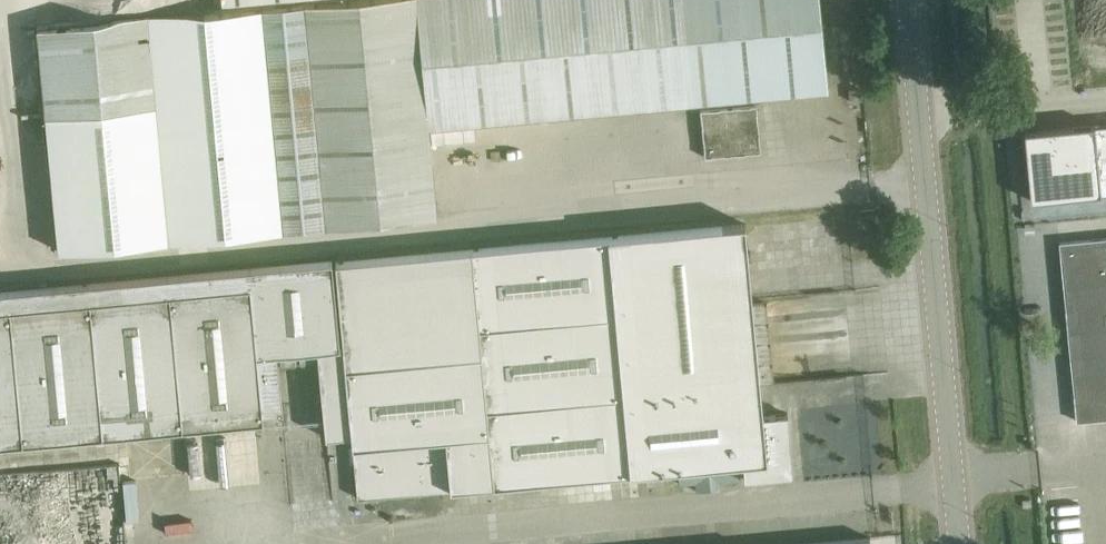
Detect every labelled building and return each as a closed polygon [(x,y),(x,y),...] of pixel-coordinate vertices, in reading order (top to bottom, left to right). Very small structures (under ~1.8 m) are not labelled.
[(34,27),(43,118),(55,250),(164,240),(287,230),(438,216),(429,127),(828,89),(820,0),(325,0),(34,27)] [(860,88),(849,89),(850,100),(862,100),(860,88)] [(701,110),(705,157),(761,151),(757,104),(701,110)] [(1028,131),(1034,197),(1031,198),(1031,200),(1105,193),(1105,123),(1028,131)] [(858,216),(859,226),(869,226),(868,215),(858,216)] [(472,249),(336,262),(358,498),(494,485),(744,462),(745,479),(772,477),(794,475),(788,413),(763,415),(745,223),(723,225),(472,249)] [(1060,242),(1064,288),(1073,287),(1083,396),(1075,397),(1077,420),(1105,418),(1105,237),(1060,242)] [(0,291),(0,446),(263,421),(263,417),(283,415),(278,352),(318,349),(327,436),(349,434),(340,347),(332,260),(0,291)]
